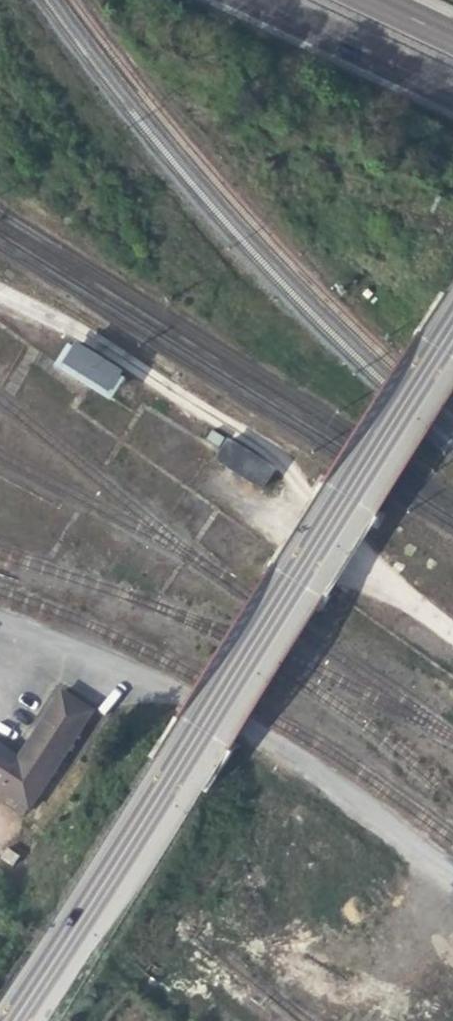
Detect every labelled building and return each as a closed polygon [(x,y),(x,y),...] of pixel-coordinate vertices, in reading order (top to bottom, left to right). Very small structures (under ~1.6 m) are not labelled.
[(106,394),(120,374),(73,345),(61,366),(106,394)] [(261,491),(273,470),(226,441),(213,461),(261,491)] [(16,757),(0,747),(0,791),(28,809),(91,712),(60,692),(16,757)]
